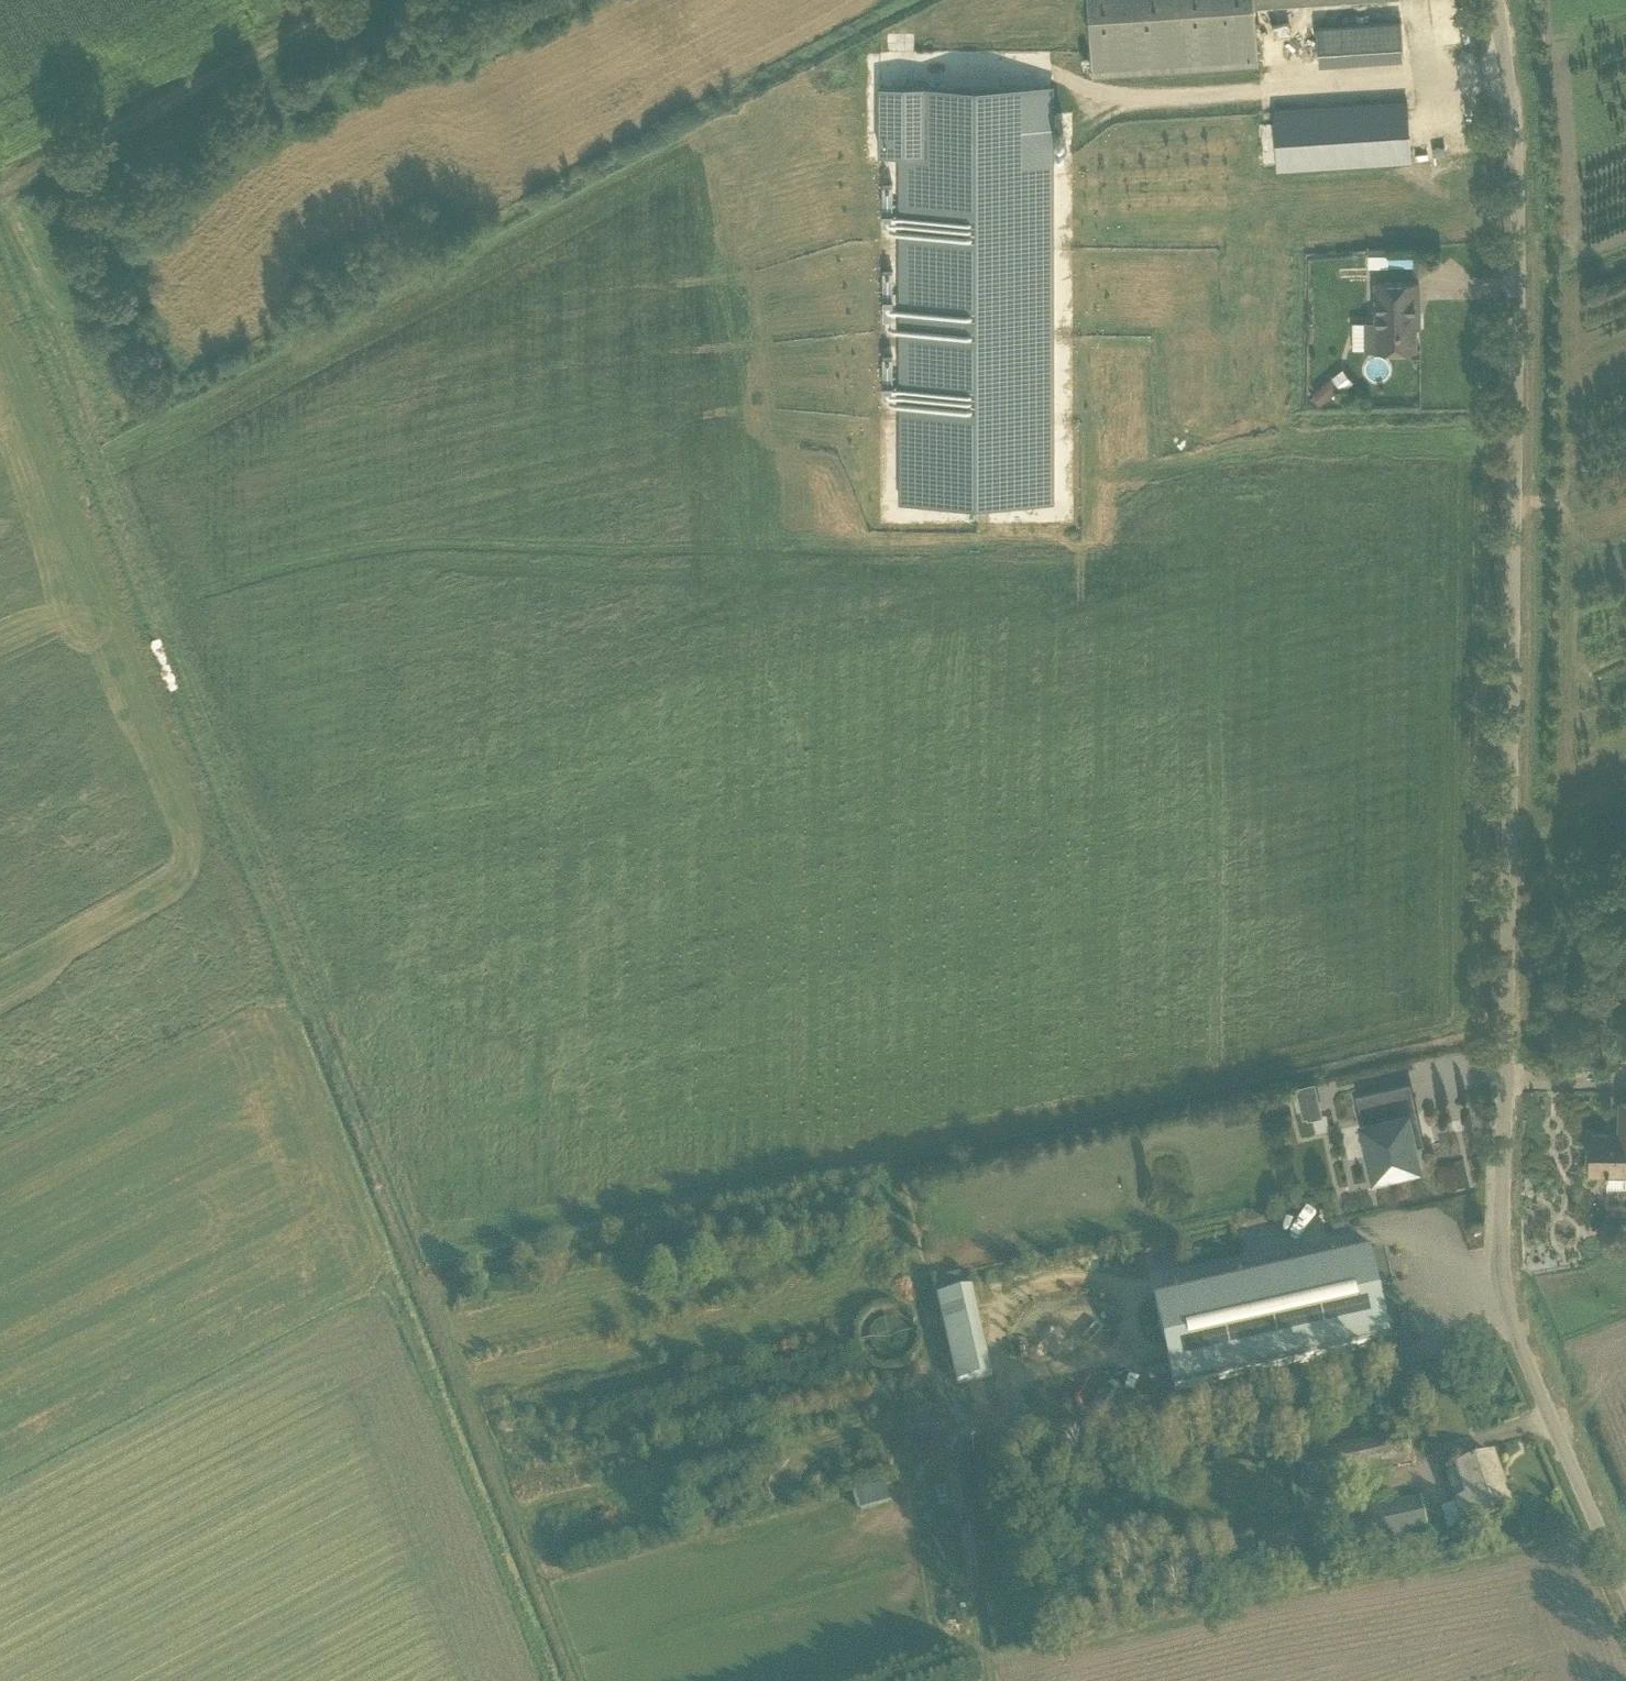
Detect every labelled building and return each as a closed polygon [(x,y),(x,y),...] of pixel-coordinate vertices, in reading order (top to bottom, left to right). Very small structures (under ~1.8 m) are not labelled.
[(1254,4),(1253,0),(1089,0),(1093,74),(1258,64),(1254,4)] [(1402,20),(1316,26),(1318,62),(1404,56),(1402,20)] [(915,151),(920,500),(1069,498),(1063,83),(914,85),(892,85),(893,152),(915,151)] [(1407,101),(1274,110),(1278,168),(1411,160),(1407,101)] [(1368,252),(1368,265),(1389,265),(1389,252),(1368,252)] [(1419,280),(1376,280),(1376,318),(1364,318),(1364,348),(1416,347),(1415,312),(1420,312),(1419,280)] [(1318,405),(1337,389),(1329,378),(1313,391),(1315,393),(1311,396),(1318,405)] [(1303,1116),(1308,1115),(1320,1112),(1317,1098),(1315,1093),(1313,1080),(1297,1084),(1295,1085),(1298,1097),(1303,1116)] [(1419,1163),(1411,1132),(1422,1129),(1410,1080),(1356,1092),(1363,1123),(1373,1121),(1380,1153),(1368,1155),(1374,1179),(1391,1175),(1390,1170),(1419,1163)] [(1608,1172),(1607,1185),(1625,1186),(1625,1100),(1621,1099),(1620,1133),(1591,1132),(1590,1172),(1608,1172)] [(1399,1310),(1397,1310),(1397,1311),(1384,1314),(1378,1287),(1391,1284),(1393,1284),(1386,1253),(1384,1253),(1385,1254),(1349,1262),(1349,1263),(1156,1307),(1176,1392),(1368,1348),(1368,1349),(1404,1340),(1404,1341),(1406,1341),(1399,1310)] [(938,1298),(958,1384),(992,1376),(973,1290),(938,1298)] [(1455,1502),(1456,1504),(1443,1509),(1450,1530),(1464,1526),(1513,1509),(1494,1454),(1457,1468),(1467,1498),(1455,1502)] [(853,1491),(859,1510),(889,1501),(884,1482),(853,1491)] [(1334,1517),(1335,1520),(1313,1525),(1320,1557),(1321,1557),(1324,1568),(1345,1564),(1343,1553),(1429,1534),(1420,1498),(1334,1517)]
